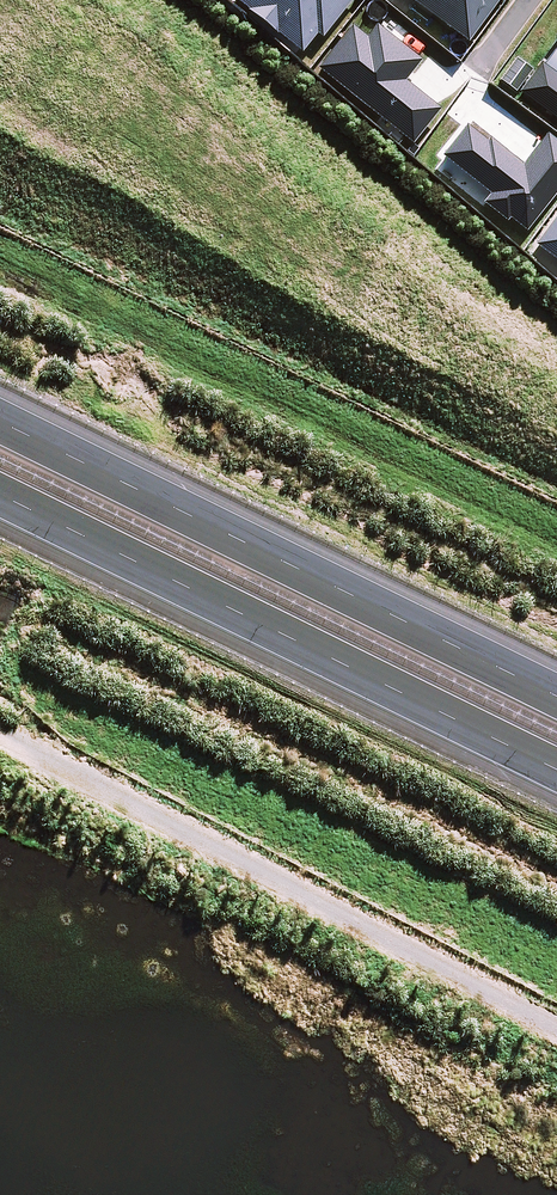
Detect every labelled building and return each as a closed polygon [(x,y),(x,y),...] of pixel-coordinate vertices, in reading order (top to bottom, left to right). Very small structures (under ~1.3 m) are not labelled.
[(303,57),(349,0),(233,0),(303,57)] [(465,42),(499,0),(413,0),(465,42)] [(422,60),(376,24),(366,37),(351,25),(317,68),(412,144),(440,108),(405,80),(422,60)] [(541,62),(519,91),(556,120),(556,74),(541,62)] [(527,253),(556,276),(556,215),(527,253)]
